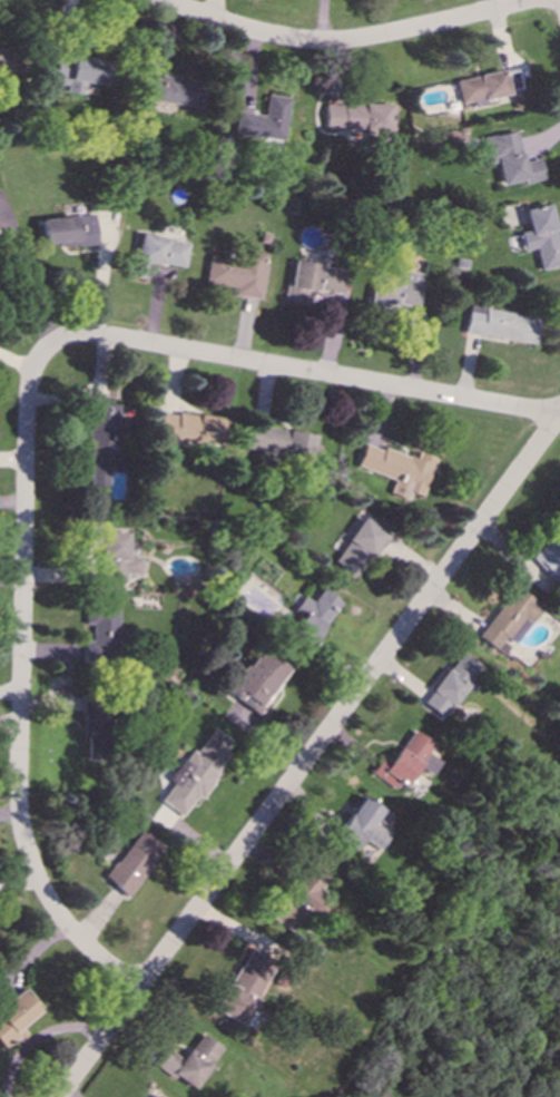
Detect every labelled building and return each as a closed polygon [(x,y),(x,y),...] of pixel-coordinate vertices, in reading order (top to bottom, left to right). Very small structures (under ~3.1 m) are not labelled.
[(14,72),(16,49),(0,49),(0,72),(14,72)] [(51,84),(63,86),(62,90),(82,92),(83,81),(106,85),(109,61),(55,55),(51,84)] [(458,102),(470,100),(471,107),(483,105),(483,98),(505,94),(501,70),(453,79),(458,102)] [(205,82),(143,74),(139,98),(200,107),(205,82)] [(232,134),(282,140),(287,97),(265,94),(262,115),(235,110),(232,134)] [(324,104),(324,129),(390,130),(390,104),(324,104)] [(499,184),(521,179),(522,183),(541,179),(538,157),(521,161),(514,130),(479,137),(483,164),(494,161),(499,184)] [(522,208),(527,231),(517,232),(520,249),(532,247),(537,270),(559,265),(547,204),(522,208)] [(92,214),(38,217),(40,246),(95,242),(92,214)] [(233,286),(232,295),(258,298),(266,254),(240,249),(238,261),(207,255),(204,282),(233,286)] [(284,302),(303,305),(305,290),(340,293),(343,267),(289,261),(284,302)] [(420,273),(397,270),(396,275),(370,272),(366,301),(416,306),(420,273)] [(536,315),(466,305),(462,333),(532,343),(536,315)] [(86,487),(106,487),(106,498),(121,498),(121,461),(112,461),(112,434),(116,434),(116,403),(87,403),(86,487)] [(223,419),(158,409),(155,437),(219,445),(223,419)] [(313,434),(248,424),(245,449),(310,459),(313,434)] [(354,466),(392,478),(386,492),(404,499),(406,491),(417,496),(426,470),(430,471),(434,458),(415,451),(413,459),(362,442),(354,466)] [(330,561),(354,577),(383,531),(357,517),(330,561)] [(138,574),(138,556),(125,556),(125,531),(99,531),(98,581),(122,581),(122,574),(138,574)] [(549,585),(559,578),(559,532),(529,549),(549,585)] [(539,606),(512,585),(474,635),(491,648),(501,636),(511,644),(539,606)] [(337,601),(318,587),(308,601),(299,595),(289,609),(296,615),(284,633),(304,647),(337,601)] [(115,629),(115,606),(82,606),(82,624),(89,625),(88,640),(82,640),(82,660),(112,660),(112,646),(122,646),(122,629),(115,629)] [(224,693),(257,714),(277,682),(275,680),(285,666),(254,646),(224,693)] [(441,718),(478,666),(456,650),(419,703),(441,718)] [(79,701),(81,760),(101,758),(100,699),(79,701)] [(158,802),(180,815),(193,794),(198,797),(232,741),(209,727),(194,752),(186,747),(167,780),(169,782),(158,802)] [(367,772),(389,785),(392,781),(402,786),(416,765),(428,773),(436,761),(423,752),(430,743),(409,729),(389,758),(380,754),(367,772)] [(328,840),(348,852),(357,839),(374,850),(385,832),(370,822),(377,809),(357,795),(328,840)] [(102,879),(126,895),(161,845),(137,827),(102,879)] [(324,874),(308,866),(302,881),(289,874),(267,919),(295,932),(324,874)] [(214,1012),(243,1025),(271,962),(242,949),(214,1012)] [(38,1007),(19,987),(0,1004),(0,1048),(2,1050),(22,1032),(17,1026),(38,1007)] [(154,1064),(191,1089),(219,1047),(198,1032),(180,1059),(165,1048),(154,1064)]
